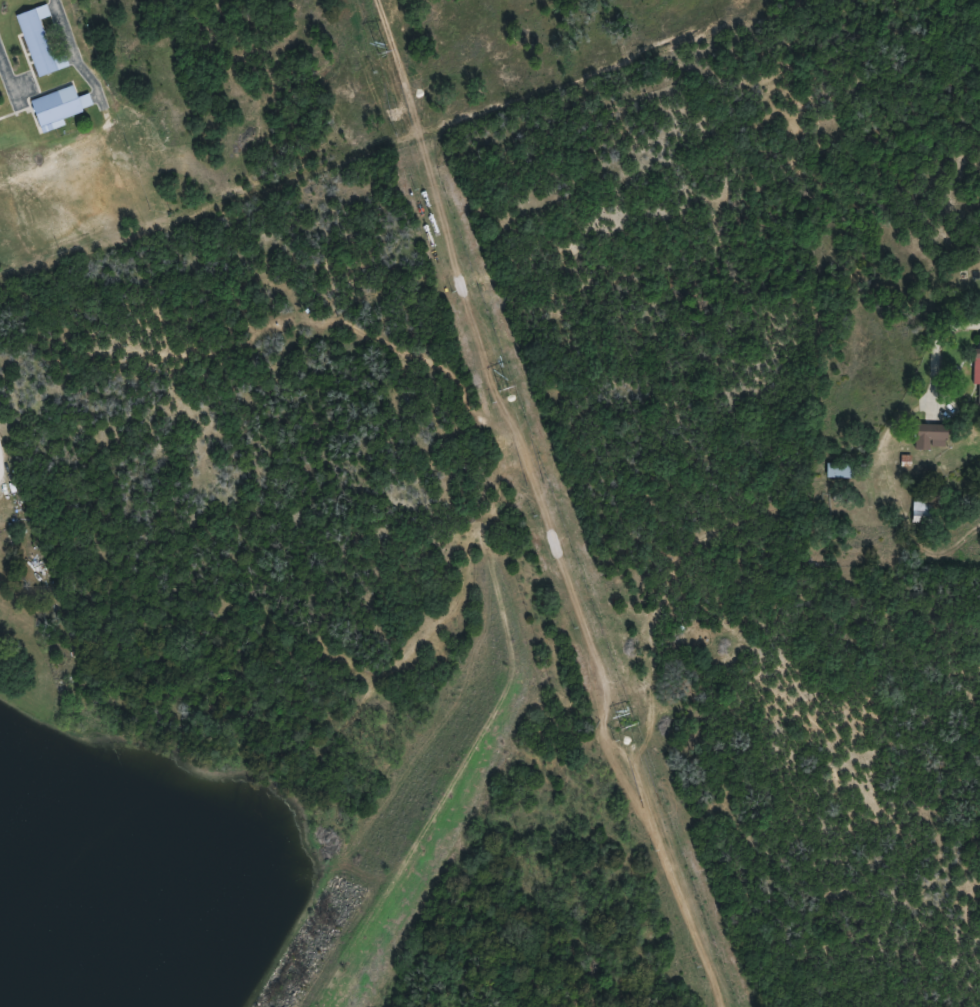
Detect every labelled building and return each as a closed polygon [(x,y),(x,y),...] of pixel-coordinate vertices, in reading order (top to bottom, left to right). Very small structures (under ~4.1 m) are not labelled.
[(52,66),(85,55),(81,42),(68,46),(54,7),(67,2),(66,0),(39,0),(30,3),(52,66)] [(37,77),(70,67),(66,54),(54,58),(42,20),(51,17),(48,5),(18,15),(37,77)] [(42,90),(52,116),(99,98),(89,72),(42,90)] [(917,450),(931,450),(931,447),(949,447),(949,424),(917,424),(917,450)] [(854,478),(854,464),(828,464),(828,477),(854,478)] [(932,524),(932,498),(914,498),(914,524),(932,524)]
